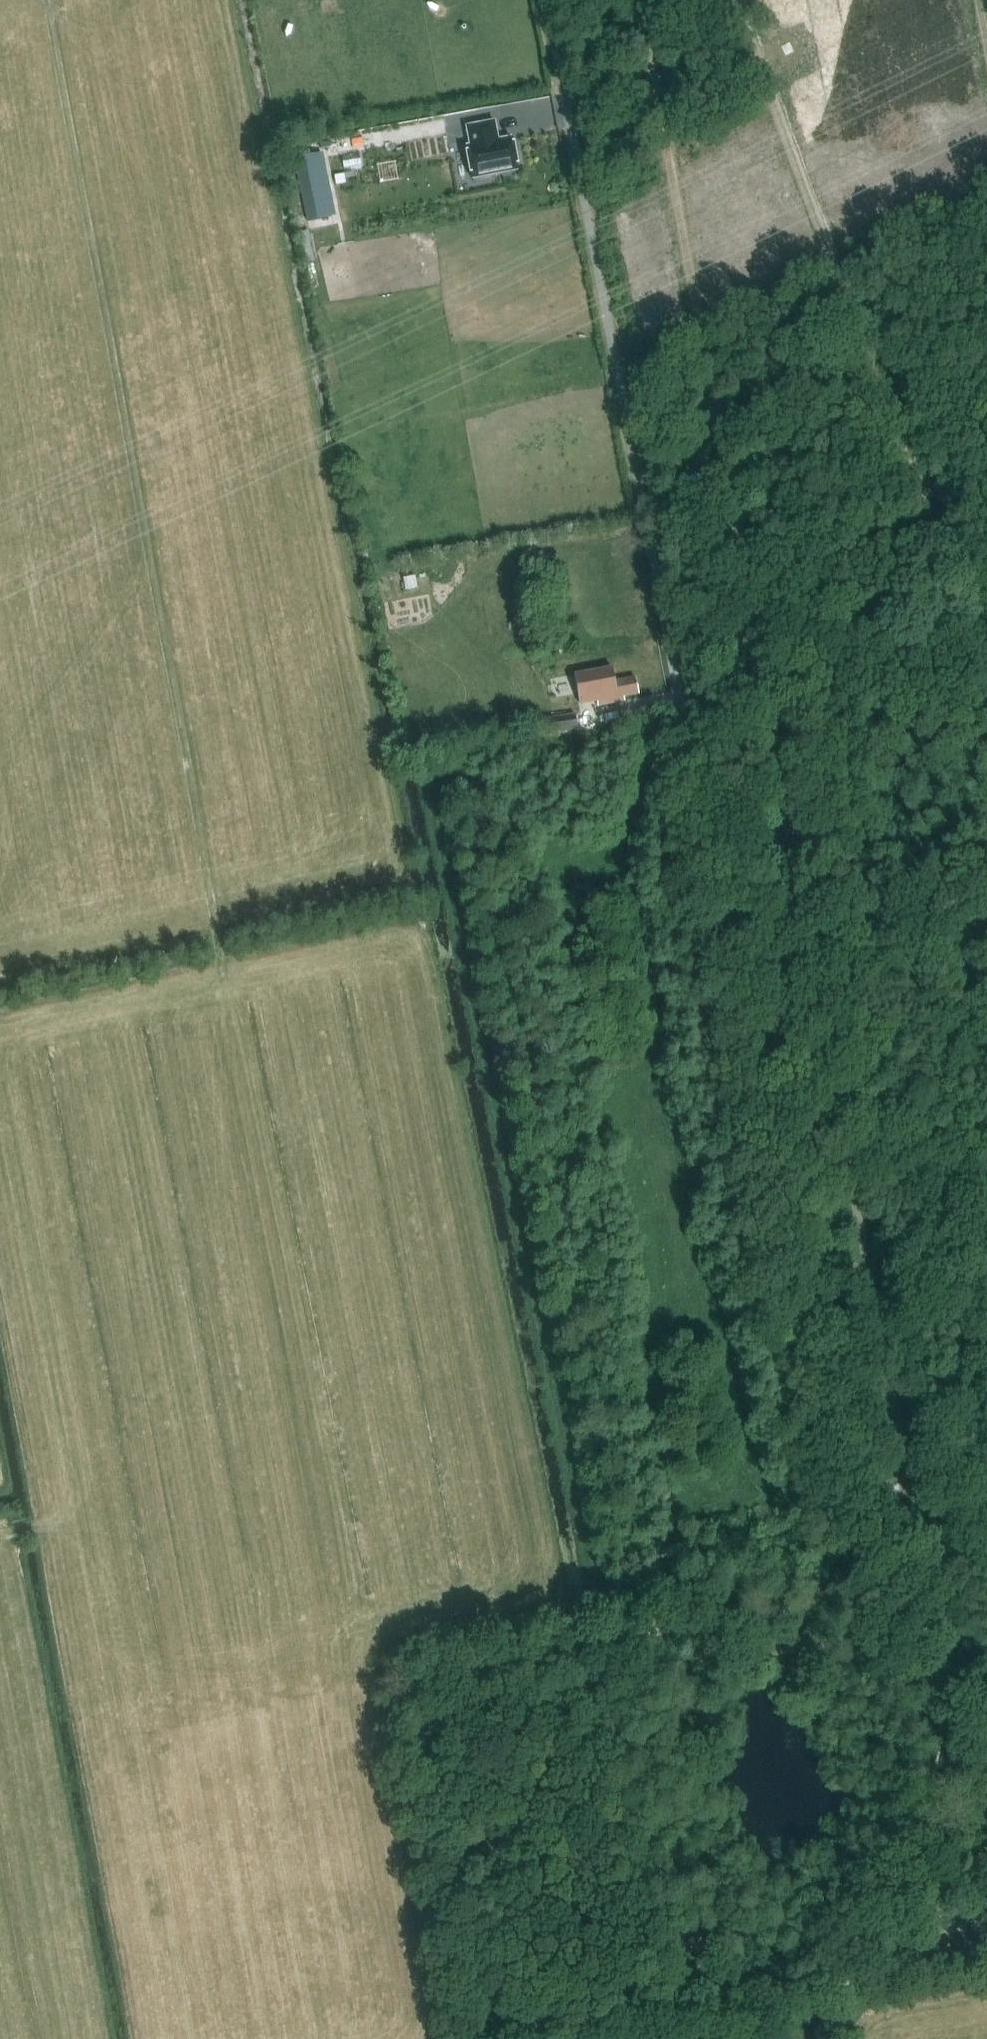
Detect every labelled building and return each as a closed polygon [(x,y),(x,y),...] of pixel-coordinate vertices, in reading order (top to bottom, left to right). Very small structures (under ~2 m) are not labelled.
[(494,121),(466,126),(470,145),(467,146),(467,151),(471,168),(473,179),(517,170),(514,153),(511,137),(498,140),(494,121)] [(319,154),(295,159),(308,221),(332,216),(319,154)] [(351,200),(411,192),(408,170),(348,177),(351,200)] [(310,242),(302,244),(302,246),(304,254),(313,252),(310,244),(310,242)] [(612,667),(574,674),(579,701),(597,698),(597,701),(598,706),(625,701),(624,696),(639,693),(636,677),(615,681),(612,667)] [(541,720),(544,733),(577,727),(574,713),(541,720)]
